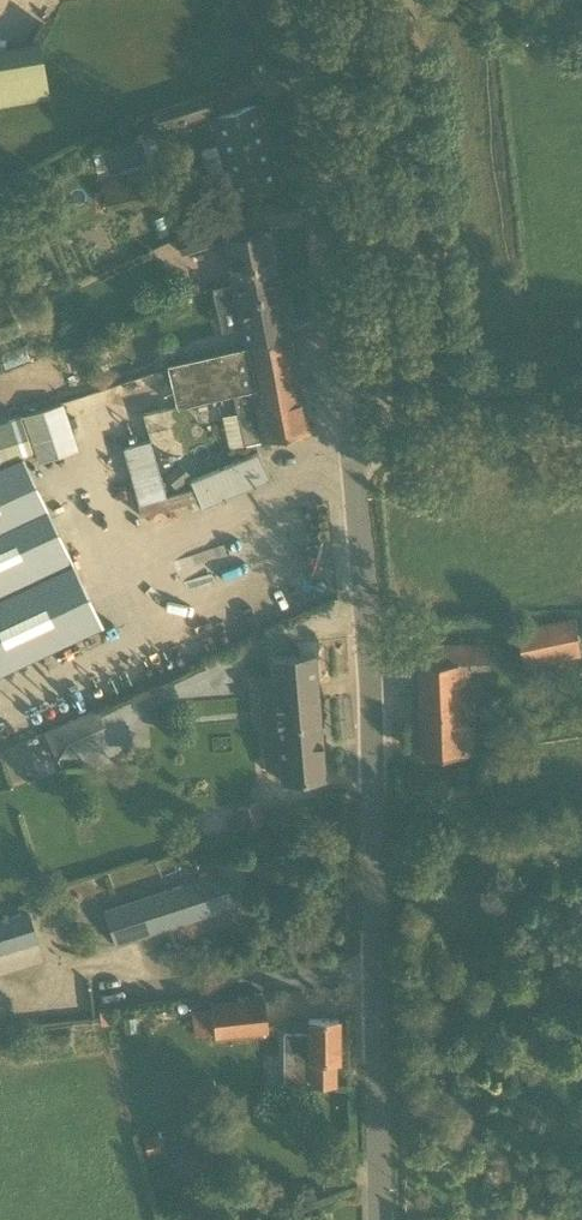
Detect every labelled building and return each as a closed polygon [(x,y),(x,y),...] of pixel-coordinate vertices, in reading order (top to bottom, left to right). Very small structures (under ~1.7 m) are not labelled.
[(39,40),(0,46),(0,106),(49,98),(39,40)] [(280,183),(256,104),(211,117),(235,196),(280,183)] [(151,179),(148,170),(101,182),(108,209),(164,196),(160,177),(151,179)] [(181,255),(213,245),(207,228),(175,239),(181,255)] [(231,283),(277,274),(268,229),(222,238),(231,283)] [(289,335),(277,274),(231,283),(211,288),(214,302),(220,307),(235,304),(244,345),(289,335)] [(19,331),(7,300),(0,303),(0,339),(19,331)] [(242,443),(308,430),(289,335),(244,345),(166,361),(175,403),(232,392),(242,443)] [(63,403),(23,416),(38,463),(78,450),(63,403)] [(0,422),(0,461),(32,451),(21,415),(0,422)] [(165,496),(149,440),(122,447),(137,504),(165,496)] [(256,452),(190,479),(202,507),(268,480),(256,452)] [(21,455),(0,465),(0,674),(102,626),(74,567),(86,561),(73,535),(62,541),(21,455)] [(180,462),(165,475),(176,488),(191,476),(180,462)] [(523,665),(581,653),(573,619),(516,631),(523,665)] [(422,757),(462,756),(461,723),(476,723),(474,661),(489,660),(488,644),(417,646),(422,757)] [(326,775),(316,651),(273,655),(278,726),(264,728),(266,755),(281,753),(283,778),(326,775)] [(97,707),(43,727),(58,765),(111,745),(97,707)] [(240,828),(264,820),(258,801),(234,809),(240,828)] [(105,911),(116,945),(232,906),(220,872),(105,911)] [(37,941),(28,912),(0,921),(0,952),(37,941)] [(264,995),(211,1001),(215,1037),(268,1031),(264,995)] [(338,1059),(338,1018),(308,1018),(308,1031),(284,1031),(285,1081),(309,1081),(309,1084),(335,1084),(335,1059),(338,1059)]
